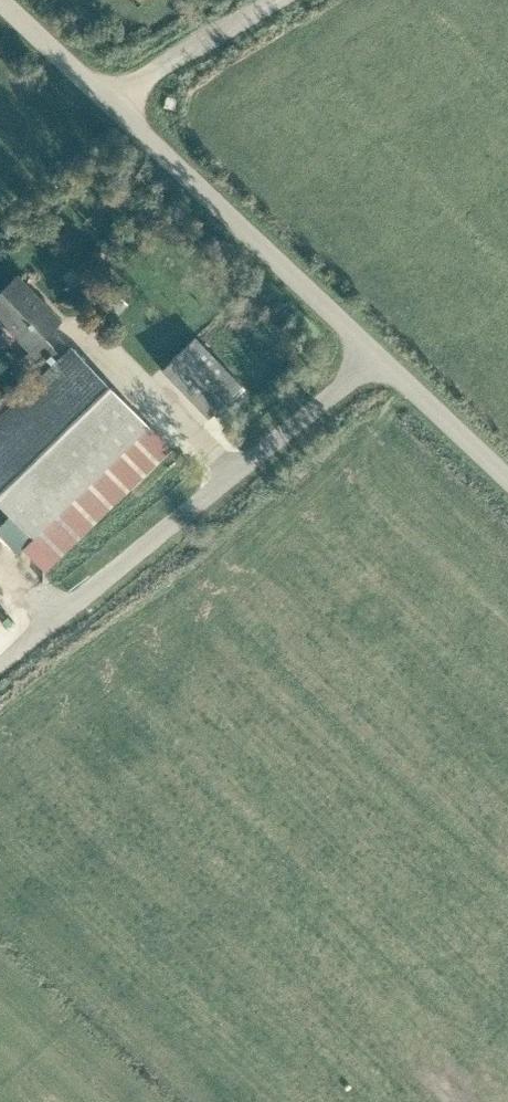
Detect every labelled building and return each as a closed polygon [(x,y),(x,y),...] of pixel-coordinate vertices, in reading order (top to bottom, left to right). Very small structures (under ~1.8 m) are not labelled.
[(0,292),(0,311),(33,345),(62,317),(20,273),(0,292)] [(198,337),(168,366),(206,405),(236,376),(198,337)] [(0,418),(0,494),(39,533),(149,426),(73,347),(0,418)]
